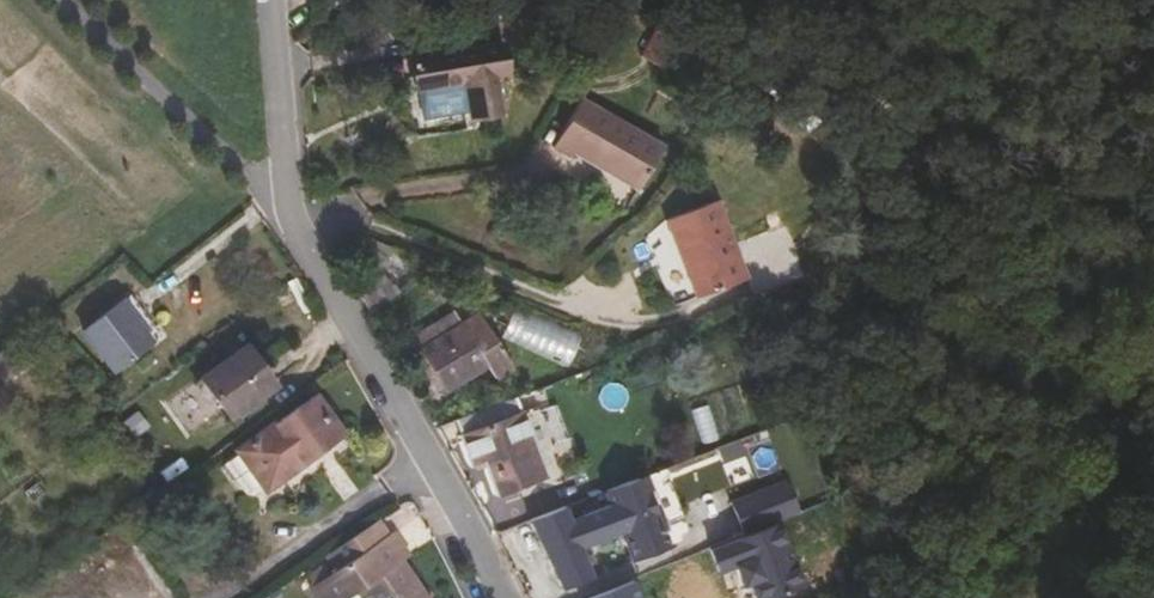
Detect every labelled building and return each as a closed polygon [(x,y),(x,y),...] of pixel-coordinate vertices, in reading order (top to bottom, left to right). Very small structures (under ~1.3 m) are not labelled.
[(418,4),(419,37),(435,38),(465,34),(467,75),(499,72),(498,33),(513,32),(509,0),(454,0),(418,4)] [(665,104),(609,59),(590,45),(557,91),(574,105),(580,100),(634,143),(665,104)] [(752,215),(719,135),(671,156),(703,235),(752,215)] [(664,224),(647,231),(663,271),(680,264),(664,224)] [(398,307),(404,303),(446,272),(436,259),(423,267),(388,290),(398,307)] [(446,272),(404,303),(429,340),(466,316),(475,329),(494,316),(459,263),(446,272)] [(138,281),(97,315),(125,355),(168,324),(138,281)] [(575,365),(593,358),(581,329),(525,352),(536,376),(573,360),(575,365)] [(251,340),(202,376),(233,418),(283,383),(251,340)] [(493,347),(428,374),(433,390),(442,385),(454,413),(464,410),(477,442),(525,423),(493,347)] [(331,388),(252,442),(280,481),(356,427),(331,388)] [(794,446),(779,414),(726,439),(740,471),(794,446)] [(615,424),(514,467),(545,538),(575,526),(562,496),(577,489),(579,492),(589,487),(588,484),(603,478),(616,507),(651,491),(627,437),(622,439),(615,424)] [(743,532),(709,544),(718,572),(738,565),(749,597),(768,597),(805,585),(783,521),(803,514),(790,477),(731,497),(743,532)] [(331,553),(343,568),(312,588),(319,597),(348,597),(359,591),(364,597),(427,597),(402,562),(397,554),(404,548),(383,517),(350,540),(331,553)] [(569,551),(590,597),(624,597),(596,538),(569,551)] [(397,554),(402,562),(410,557),(404,548),(397,554)]
